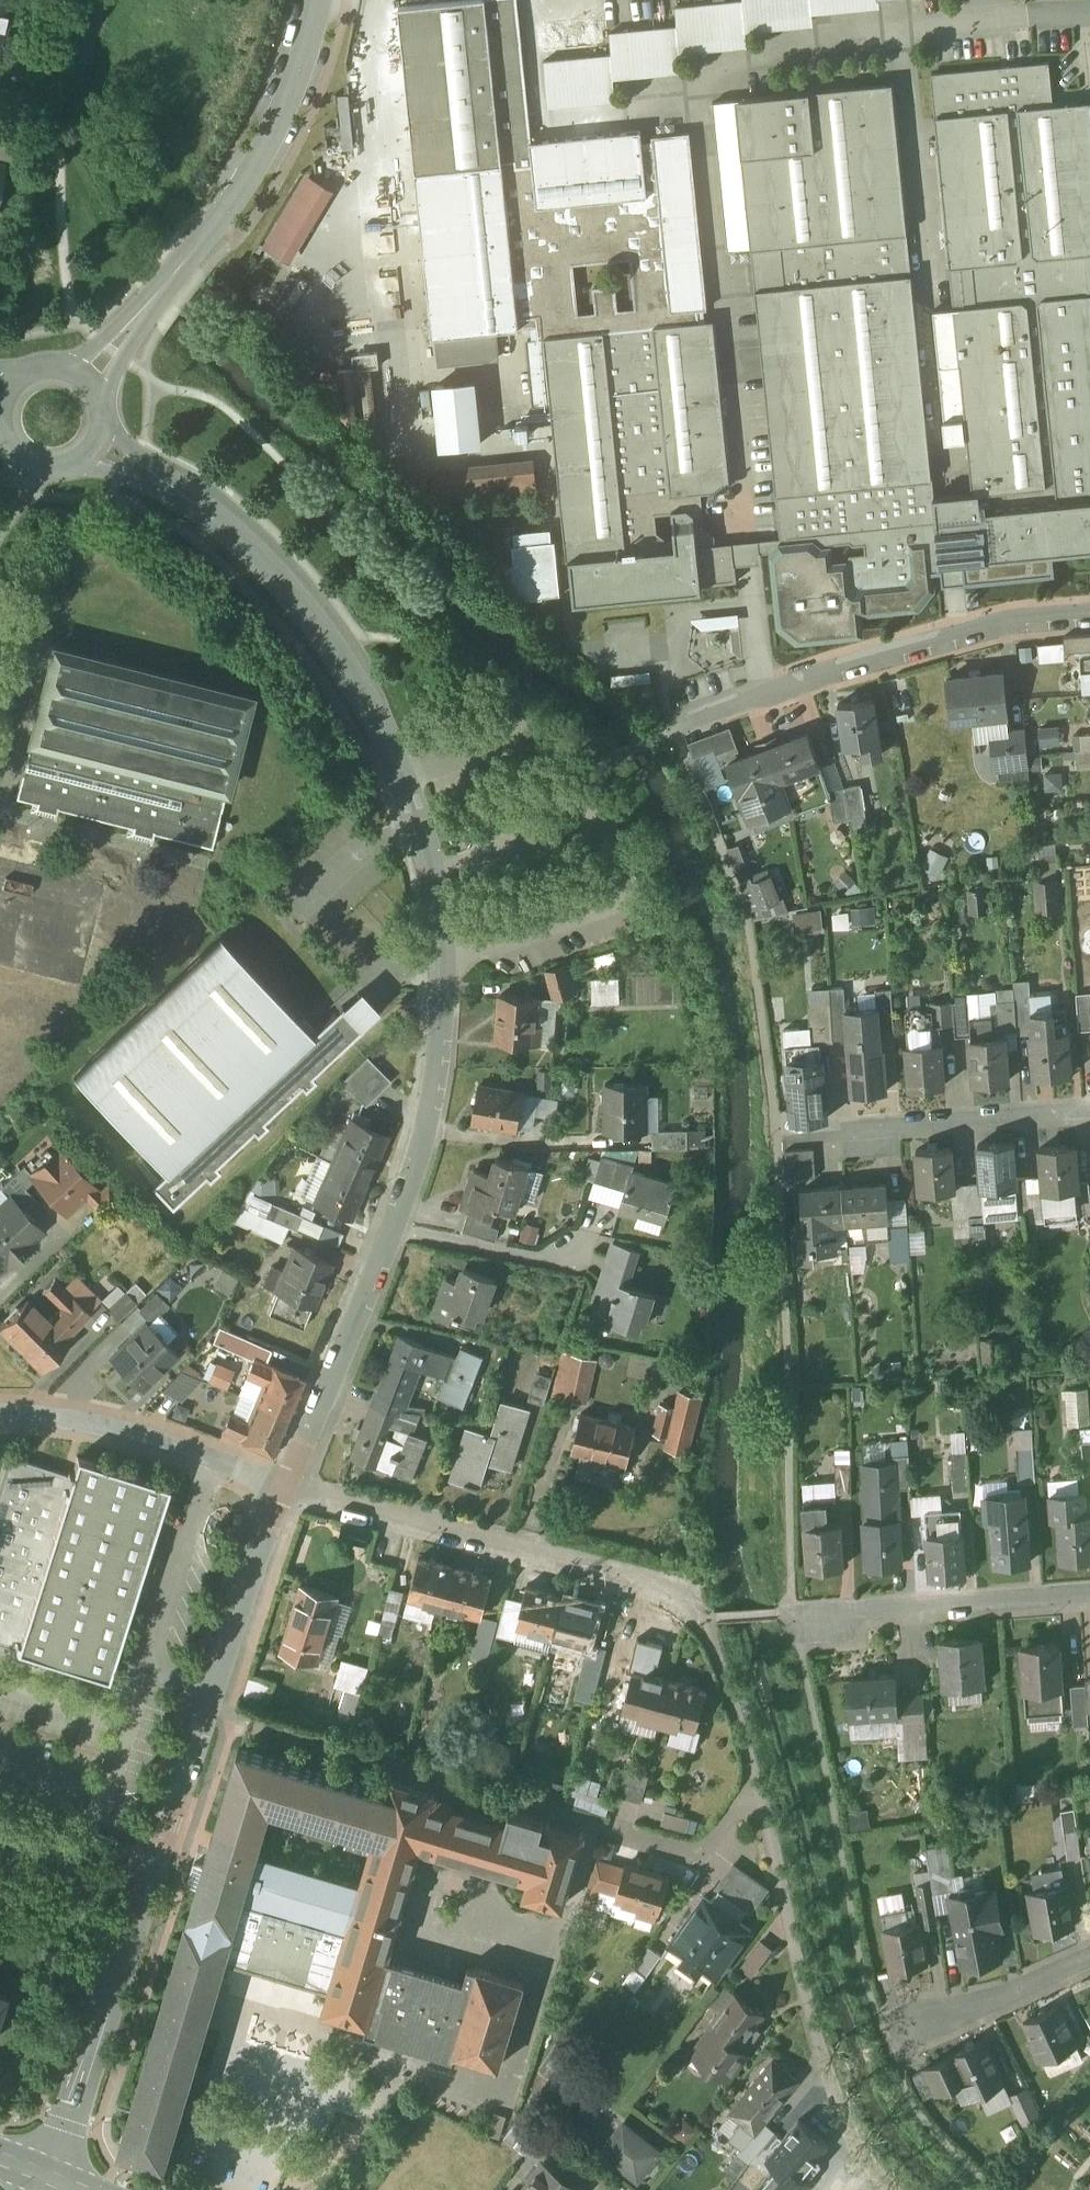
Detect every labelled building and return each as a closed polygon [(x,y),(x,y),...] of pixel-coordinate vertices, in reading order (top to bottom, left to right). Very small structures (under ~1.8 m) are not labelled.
[(0,45),(11,0),(0,0),(0,45)] [(399,7),(416,172),(502,161),(517,160),(517,167),(533,165),(530,142),(532,142),(518,0),(465,0),(399,7)] [(544,61),(548,98),(615,92),(613,70),(681,63),(679,45),(747,38),(745,23),(813,16),(812,5),(862,0),(743,0),(743,1),(676,8),(677,27),(610,33),(612,55),(544,61)] [(742,99),(757,247),(751,247),(756,292),(761,292),(782,493),(776,494),(781,539),(734,543),(735,556),(769,553),(776,558),(782,623),(801,638),(850,635),(854,633),(861,634),(859,617),(919,611),(935,592),(932,565),(962,562),(965,584),(1054,576),(1052,554),(1089,550),(1089,141),(1086,103),(1054,106),(1050,63),(932,74),(936,119),(941,119),(956,265),(950,266),(955,309),(934,311),(935,317),(934,318),(944,421),(943,421),(946,443),(973,440),(978,493),(935,497),(933,478),(926,479),(906,278),(912,277),(908,232),(903,233),(888,85),(742,99)] [(742,99),(714,102),(729,249),(751,247),(757,247),(742,99)] [(0,121),(0,164),(3,165),(16,167),(24,126),(0,121)] [(532,142),(530,142),(533,165),(517,167),(517,160),(502,161),(518,328),(537,327),(538,339),(528,340),(535,406),(557,403),(550,338),(700,323),(699,310),(708,309),(690,133),(652,136),(653,147),(643,148),(641,131),(532,142)] [(502,161),(416,172),(433,337),(435,336),(496,330),(518,328),(502,161)] [(310,177),(268,247),(284,257),(326,186),(310,177)] [(700,323),(550,338),(557,403),(573,559),(571,559),(575,603),(702,591),(702,585),(737,581),(735,556),(734,543),(697,547),(694,514),(688,509),(681,510),(679,494),(725,489),(708,322),(700,323)] [(496,330),(435,336),(438,364),(490,359),(500,354),(496,330)] [(360,368),(318,373),(321,398),(351,422),(376,419),(371,368),(380,367),(378,351),(359,353),(360,368)] [(474,381),(437,385),(443,448),(480,444),(474,381)] [(529,422),(517,423),(519,436),(531,434),(529,422)] [(535,469),(432,480),(434,500),(537,489),(535,469)] [(551,530),(514,533),(515,546),(512,546),(518,600),(532,599),(532,600),(543,599),(543,597),(561,595),(556,541),(552,542),(551,530)] [(728,619),(697,619),(697,633),(707,633),(707,650),(714,650),(714,659),(728,659),(728,619)] [(1063,638),(1065,654),(1089,652),(1089,636),(1063,638)] [(190,682),(173,678),(171,677),(170,678),(153,673),(151,672),(151,673),(134,668),(132,667),(132,668),(115,664),(115,663),(113,663),(96,659),(96,658),(94,658),(77,654),(75,653),(75,654),(58,649),(56,648),(56,649),(55,649),(31,742),(226,791),(250,698),(249,697),(247,696),(247,697),(230,693),(230,692),(228,691),(228,692),(211,688),(211,687),(209,687),(192,683),(192,682),(190,682)] [(654,672),(614,674),(614,682),(654,680),(654,672)] [(1004,674),(947,680),(951,722),(1008,716),(1004,674)] [(874,699),(839,705),(845,748),(863,746),(881,743),(874,699)] [(1042,726),(1043,745),(1064,744),(1063,725),(1042,726)] [(1025,732),(991,735),(995,770),(1029,766),(1025,732)] [(809,733),(769,748),(781,781),(821,766),(809,733)] [(1081,735),(1082,751),(1089,751),(1089,735),(1081,735)] [(226,791),(31,742),(17,798),(38,804),(37,809),(45,811),(55,813),(54,818),(56,819),(58,809),(134,828),(133,833),(142,835),(151,837),(150,842),(152,843),(154,833),(212,848),(226,791)] [(881,743),(863,746),(865,758),(883,755),(881,743)] [(769,748),(729,763),(742,795),(781,781),(769,748)] [(725,777),(715,749),(699,755),(709,783),(725,777)] [(1076,752),(1077,767),(1089,766),(1089,751),(1082,751),(1076,752)] [(821,766),(781,781),(791,807),(794,815),(795,815),(794,812),(814,804),(810,793),(828,787),(821,766)] [(781,781),(742,795),(743,797),(738,799),(743,813),(748,811),(752,821),(791,807),(781,781)] [(861,785),(845,788),(850,820),(867,817),(861,785)] [(845,788),(830,791),(835,822),(850,820),(845,788)] [(941,875),(949,856),(933,848),(924,868),(941,875)] [(1056,870),(1035,872),(1038,913),(1055,912),(1054,896),(1059,896),(1056,870)] [(770,876),(751,883),(761,908),(779,901),(770,876)] [(986,889),(970,891),(972,915),(987,914),(986,889)] [(856,925),(877,924),(876,905),(854,906),(856,925)] [(221,939),(74,1077),(165,1173),(152,1185),(172,1207),(205,1176),(209,1180),(220,1169),(216,1165),(253,1130),(257,1134),(268,1124),(264,1120),(301,1085),(305,1089),(316,1079),(312,1075),(362,1028),(342,1006),(312,1035),(221,939)] [(568,966),(546,972),(555,1001),(576,995),(568,966)] [(593,979),(594,1005),(622,1004),(621,978),(593,979)] [(1030,981),(1014,982),(1015,1001),(1016,1006),(1032,1005),(1030,981)] [(845,987),(830,988),(831,1002),(833,1036),(834,1040),(848,1039),(846,1010),(845,987)] [(892,989),(876,990),(877,1007),(878,1007),(880,1030),(895,1029),(892,989)] [(990,1003),(989,993),(969,995),(970,1001),(970,1002),(971,1019),(970,1019),(972,1036),(972,1041),(971,1041),(975,1084),(1009,1081),(1006,1032),(1003,1002),(990,1003)] [(1077,995),(1079,1032),(1089,1031),(1089,994),(1077,995)] [(538,999),(501,997),(497,1043),(541,1046),(543,1027),(536,1027),(538,999)] [(970,1001),(954,1002),(955,1025),(956,1025),(956,1037),(972,1036),(970,1019),(971,1019),(970,1002),(970,1001)] [(1015,1001),(1003,1002),(1006,1032),(1017,1032),(1016,1006),(1015,1001)] [(831,1002),(813,1003),(816,1038),(833,1036),(831,1002)] [(954,1002),(931,1004),(932,1010),(933,1026),(940,1026),(940,1027),(956,1025),(955,1025),(953,1025),(952,1003),(954,1002)] [(1032,1005),(1016,1006),(1017,1032),(1033,1032),(1031,1013),(1032,1013),(1032,1005)] [(846,1010),(848,1039),(849,1051),(882,1048),(880,1030),(878,1007),(877,1007),(846,1010)] [(932,1010),(923,1011),(918,1007),(910,1008),(906,1013),(909,1046),(907,1046),(910,1089),(945,1086),(940,1027),(940,1026),(933,1026),(932,1010)] [(1032,1013),(1031,1013),(1033,1032),(1033,1035),(1056,1033),(1055,1026),(1054,1011),(1032,1013)] [(1067,1025),(1055,1026),(1056,1033),(1067,1032),(1067,1025)] [(1033,1035),(1032,1035),(1036,1079),(1071,1076),(1067,1032),(1056,1033),(1033,1035)] [(824,1076),(821,1043),(787,1046),(789,1079),(824,1076)] [(882,1048),(849,1051),(853,1094),(888,1091),(884,1048),(882,1048)] [(367,1058),(342,1083),(366,1106),(391,1082),(367,1058)] [(824,1076),(789,1079),(793,1122),(828,1119),(824,1076)] [(646,1085),(606,1085),(606,1111),(605,1111),(605,1129),(607,1129),(607,1133),(646,1133),(646,1085)] [(525,1095),(479,1086),(473,1123),(518,1131),(525,1095)] [(557,1115),(540,1112),(536,1134),(553,1137),(557,1115)] [(387,1135),(351,1119),(333,1162),(368,1177),(387,1135)] [(688,1132),(653,1132),(653,1151),(688,1150),(688,1132)] [(1014,1142),(979,1145),(981,1184),(982,1189),(1017,1186),(1018,1186),(1014,1142)] [(1076,1146),(1040,1149),(1044,1193),(1076,1190),(1079,1189),(1079,1184),(1076,1146)] [(952,1148),(917,1151),(920,1194),(952,1191),(955,1191),(955,1186),(952,1148)] [(814,1149),(786,1151),(788,1180),(817,1178),(814,1149)] [(60,1150),(53,1157),(48,1153),(37,1163),(41,1168),(33,1176),(32,1176),(35,1180),(67,1213),(85,1196),(90,1201),(99,1192),(94,1187),(60,1150)] [(619,1162),(602,1157),(595,1182),(611,1187),(612,1184),(619,1162)] [(493,1177),(475,1172),(472,1183),(477,1185),(469,1212),(493,1219),(493,1218),(493,1217),(495,1209),(499,1210),(500,1209),(516,1214),(521,1197),(519,1197),(527,1169),(532,1170),(532,1169),(512,1163),(512,1165),(497,1160),(493,1177)] [(368,1177),(333,1162),(315,1205),(350,1220),(368,1177)] [(677,1186),(633,1173),(635,1167),(619,1162),(612,1184),(626,1189),(623,1201),(668,1214),(677,1186)] [(33,1176),(24,1166),(14,1176),(26,1189),(35,1180),(32,1176),(33,1176)] [(26,1189),(14,1176),(4,1185),(3,1192),(10,1199),(11,1198),(24,1211),(36,1200),(26,1189)] [(90,1201),(88,1202),(100,1215),(120,1196),(108,1183),(90,1201)] [(981,1184),(967,1185),(969,1218),(984,1217),(982,1189),(981,1184)] [(1079,1184),(1079,1189),(1076,1190),(1078,1216),(1089,1215),(1089,1187),(1089,1184),(1079,1184)] [(886,1185),(844,1188),(846,1223),(889,1219),(886,1185)] [(967,1185),(955,1186),(955,1191),(952,1191),(954,1220),(969,1218),(967,1185)] [(1017,1186),(982,1189),(984,1217),(986,1217),(1018,1214),(1018,1218),(1019,1218),(1017,1186)] [(844,1188),(802,1191),(804,1212),(806,1238),(813,1237),(813,1245),(811,1245),(812,1250),(814,1250),(814,1251),(836,1250),(834,1224),(846,1223),(844,1188)] [(1076,1190),(1044,1193),(1046,1223),(1048,1222),(1047,1216),(1076,1213),(1077,1220),(1078,1220),(1078,1216),(1076,1190)] [(11,1198),(10,1199),(1,1207),(0,1207),(0,1233),(20,1254),(31,1244),(30,1242),(42,1230),(24,1211),(11,1198)] [(303,1217),(273,1204),(266,1219),(288,1228),(297,1231),(303,1217)] [(493,1219),(469,1212),(467,1220),(466,1221),(467,1222),(463,1232),(463,1233),(495,1242),(499,1230),(491,1227),(494,1219),(493,1218),(493,1219)] [(266,1219),(254,1214),(248,1229),(282,1244),(288,1228),(266,1219)] [(984,1217),(969,1218),(970,1237),(971,1244),(987,1243),(986,1217),(984,1217)] [(969,1218),(954,1220),(956,1238),(970,1237),(969,1218)] [(867,1243),(866,1225),(845,1226),(845,1231),(850,1231),(851,1245),(867,1243)] [(0,1233),(0,1269),(7,1263),(9,1265),(20,1254),(0,1233)] [(639,1252),(614,1244),(609,1258),(616,1260),(634,1266),(639,1252)] [(854,1273),(869,1272),(868,1245),(852,1246),(854,1273)] [(295,1248),(276,1292),(277,1292),(267,1314),(303,1329),(312,1308),(313,1308),(314,1305),(315,1305),(320,1292),(319,1291),(331,1263),(295,1248)] [(634,1266),(616,1260),(600,1313),(611,1317),(609,1323),(638,1332),(651,1294),(628,1287),(634,1266)] [(460,1284),(448,1280),(435,1316),(453,1323),(455,1317),(460,1318),(460,1317),(474,1322),(484,1294),(490,1296),(496,1280),(465,1269),(460,1284)] [(101,1301),(75,1277),(64,1288),(89,1313),(101,1301)] [(64,1288),(55,1280),(43,1294),(60,1310),(50,1322),(68,1340),(91,1315),(89,1313),(64,1288)] [(126,1292),(108,1310),(119,1321),(137,1303),(126,1292)] [(141,1311),(141,1312),(152,1323),(169,1306),(158,1295),(141,1311)] [(0,1330),(16,1346),(17,1344),(45,1371),(71,1343),(68,1340),(50,1322),(28,1301),(0,1330)] [(138,1307),(122,1323),(134,1336),(147,1324),(149,1325),(152,1323),(141,1312),(141,1311),(138,1307)] [(134,1336),(111,1360),(142,1391),(178,1355),(149,1325),(147,1324),(134,1336)] [(458,1359),(402,1338),(380,1395),(407,1405),(421,1368),(442,1376),(442,1378),(446,1380),(440,1398),(465,1408),(465,1407),(483,1359),(484,1359),(484,1358),(462,1349),(458,1359)] [(573,1356),(563,1398),(562,1398),(562,1399),(585,1405),(586,1404),(584,1403),(594,1361),(573,1356)] [(272,1367),(254,1359),(247,1376),(249,1378),(264,1384),(272,1367)] [(211,1384),(230,1388),(235,1366),(216,1362),(211,1384)] [(306,1382),(272,1367),(264,1384),(256,1403),(290,1419),(290,1418),(306,1382)] [(182,1373),(163,1391),(180,1401),(199,1380),(182,1373)] [(553,1379),(537,1374),(529,1402),(545,1406),(553,1379)] [(264,1384),(249,1378),(241,1396),(256,1403),(264,1384)] [(1067,1426),(1089,1425),(1089,1396),(1089,1388),(1065,1389),(1067,1426)] [(701,1398),(680,1393),(676,1409),(669,1438),(666,1449),(688,1454),(701,1398)] [(290,1419),(256,1403),(240,1439),(240,1440),(274,1456),(290,1419)] [(504,1403),(494,1437),(471,1430),(464,1452),(462,1451),(452,1481),(465,1485),(465,1486),(471,1488),(480,1458),(492,1462),(491,1465),(510,1470),(524,1427),(523,1427),(528,1410),(504,1403)] [(419,1414),(403,1411),(401,1415),(377,1406),(374,1405),(369,1417),(392,1426),(410,1433),(412,1433),(419,1414)] [(676,1409),(661,1405),(654,1434),(669,1438),(676,1409)] [(248,1422),(230,1414),(223,1431),(240,1439),(248,1422)] [(636,1428),(582,1414),(573,1453),(582,1455),(577,1476),(612,1485),(618,1464),(627,1466),(636,1428)] [(392,1426),(369,1417),(353,1459),(375,1468),(376,1465),(394,1472),(394,1473),(412,1480),(428,1440),(412,1433),(410,1433),(402,1453),(384,1446),(392,1426)] [(1082,1443),(1084,1478),(1089,1478),(1089,1443),(1082,1443)] [(837,1448),(838,1462),(854,1461),(853,1447),(837,1448)] [(1034,1448),(1017,1449),(1019,1484),(1036,1483),(1034,1448)] [(968,1454),(952,1455),(954,1490),(971,1489),(968,1454)] [(910,1455),(894,1456),(894,1464),(896,1464),(898,1489),(911,1488),(910,1455)] [(8,1456),(0,1482),(0,1644),(17,1650),(17,1649),(73,1472),(69,1471),(67,1475),(8,1456)] [(169,1487),(77,1458),(73,1472),(17,1649),(17,1650),(108,1679),(169,1487)] [(887,1461),(872,1462),(869,1466),(864,1466),(866,1485),(864,1487),(865,1503),(867,1504),(868,1521),(899,1519),(898,1489),(896,1464),(894,1464),(890,1464),(887,1461)] [(851,1463),(836,1463),(836,1483),(837,1498),(853,1498),(851,1463)] [(1079,1479),(1049,1481),(1050,1495),(1080,1492),(1079,1479)] [(836,1483),(804,1485),(805,1508),(822,1507),(826,1510),(837,1498),(836,1483)] [(1050,1495),(1052,1519),(1060,1518),(1062,1560),(1089,1558),(1089,1514),(1087,1514),(1085,1492),(1080,1492),(1050,1495)] [(1024,1495),(985,1498),(987,1522),(992,1522),(996,1565),(1031,1563),(1028,1519),(1026,1519),(1024,1495)] [(805,1508),(806,1527),(827,1525),(826,1510),(822,1507),(805,1508)] [(961,1511),(926,1513),(928,1535),(963,1533),(961,1511)] [(868,1521),(864,1522),(867,1566),(882,1565),(886,1569),(898,1568),(902,1563),(900,1520),(899,1519),(868,1521)] [(806,1527),(809,1570),(844,1567),(841,1524),(827,1525),(806,1527)] [(963,1533),(928,1535),(931,1578),(966,1576),(963,1533)] [(373,1554),(361,1551),(354,1574),(366,1577),(373,1554)] [(456,1568),(419,1558),(409,1599),(445,1608),(456,1568)] [(493,1577),(456,1568),(445,1608),(482,1618),(493,1577)] [(291,1618),(330,1630),(341,1597),(302,1585),(291,1618)] [(564,1596),(527,1587),(517,1627),(553,1637),(564,1596)] [(386,1617),(399,1620),(405,1592),(393,1589),(386,1617)] [(600,1606),(564,1596),(553,1637),(590,1646),(600,1606)] [(330,1630),(291,1618),(281,1653),(320,1664),(330,1630)] [(981,1637),(941,1639),(943,1656),(941,1656),(942,1670),(944,1670),(945,1687),(985,1685),(981,1637)] [(1059,1644),(1022,1647),(1025,1692),(1062,1689),(1059,1644)] [(343,1659),(337,1687),(347,1689),(344,1709),(361,1712),(370,1664),(343,1659)] [(671,1681),(634,1671),(623,1712),(660,1721),(671,1681)] [(597,1678),(582,1675),(576,1698),(591,1702),(597,1678)] [(266,1699),(270,1683),(251,1678),(247,1694),(266,1699)] [(894,1678),(851,1681),(853,1715),(897,1712),(894,1678)] [(707,1691),(671,1681),(660,1721),(696,1731),(707,1691)] [(1086,1686),(1072,1687),(1074,1726),(1089,1725),(1088,1714),(1086,1686)] [(1062,1689),(1025,1692),(1027,1715),(1064,1713),(1062,1689)] [(924,1696),(901,1697),(903,1723),(926,1721),(924,1696)] [(390,1794),(239,1749),(212,1839),(258,1853),(272,1809),(376,1840),(390,1794)] [(619,1770),(612,1795),(627,1799),(634,1774),(619,1770)] [(649,1778),(634,1774),(627,1799),(642,1803),(649,1778)] [(393,1782),(390,1794),(376,1840),(363,1884),(258,1853),(212,1839),(201,1877),(190,1915),(191,1915),(189,1920),(188,1920),(120,2150),(167,2164),(202,2045),(210,2018),(221,1978),(234,1934),(339,1965),(326,2009),(325,2011),(368,2024),(387,1958),(421,1847),(436,1796),(436,1795),(393,1782)] [(544,1836),(452,1809),(454,1802),(436,1796),(421,1847),(530,1880),(526,1896),(562,1906),(584,1834),(548,1823),(544,1836)] [(1075,1809),(1061,1812),(1068,1860),(1082,1858),(1075,1809)] [(667,1812),(664,1823),(687,1830),(691,1820),(667,1812)] [(670,1879),(626,1866),(625,1870),(598,1862),(586,1900),(598,1903),(614,1907),(616,1900),(640,1907),(638,1915),(656,1920),(658,1913),(660,1913),(670,1879)] [(734,1867),(717,1890),(719,1892),(711,1903),(739,1923),(747,1912),(750,1914),(767,1890),(734,1867)] [(954,1867),(930,1871),(932,1883),(937,1914),(953,1911),(950,1897),(958,1896),(954,1867)] [(932,1883),(918,1886),(924,1923),(925,1928),(939,1925),(937,1914),(932,1883)] [(1072,1884),(1029,1892),(1037,1934),(1074,1927),(1071,1908),(1077,1907),(1072,1884)] [(958,1896),(950,1897),(953,1911),(955,1921),(992,1914),(995,1931),(1003,1929),(996,1892),(989,1893),(988,1890),(958,1896)] [(711,1903),(704,1898),(671,1945),(686,1955),(682,1960),(699,1972),(702,1967),(717,1978),(751,1931),(739,1923),(711,1903)] [(907,1910),(882,1915),(885,1930),(909,1925),(907,1910)] [(992,1914),(955,1921),(963,1966),(1001,1959),(995,1931),(992,1914)] [(885,1930),(884,1930),(885,1936),(884,1936),(884,1937),(885,1937),(887,1948),(886,1948),(887,1949),(888,1949),(892,1971),(928,1964),(920,1923),(909,1925),(885,1930)] [(339,1965),(234,1934),(221,1978),(326,2009),(339,1965)] [(648,1948),(634,1969),(646,1978),(662,1957),(649,1947),(648,1948)] [(464,1981),(387,1958),(368,2024),(365,2031),(454,2058),(456,2053),(500,2066),(524,1983),(469,1966),(464,1981)] [(766,2013),(735,1991),(708,2027),(712,2029),(700,2046),(716,2058),(711,2065),(728,2078),(746,2053),(740,2049),(766,2013)] [(1059,2006),(1024,2022),(1034,2043),(1031,2044),(1039,2060),(1041,2059),(1043,2062),(1058,2055),(1077,2046),(1059,2006)] [(985,2041),(951,2056),(952,2057),(925,2069),(926,2070),(937,2094),(957,2084),(963,2099),(969,2096),(970,2098),(1004,2082),(985,2041)] [(1077,2046),(1058,2055),(1064,2068),(1083,2059),(1077,2046)] [(773,2062),(732,2113),(744,2123),(755,2132),(756,2133),(764,2123),(769,2117),(770,2118),(785,2099),(784,2098),(797,2081),(790,2075),(791,2075),(781,2067),(781,2068),(773,2062)] [(926,2070),(913,2076),(924,2100),(937,2094),(926,2070)] [(1027,2088),(1010,2095),(1024,2125),(1040,2118),(1027,2088)] [(507,2116),(495,2113),(488,2134),(500,2138),(507,2116)] [(791,2114),(775,2132),(784,2141),(800,2122),(791,2114)] [(528,2152),(543,2130),(521,2116),(506,2137),(528,2152)] [(784,2141),(768,2160),(786,2176),(793,2168),(801,2175),(827,2145),(800,2122),(784,2141)] [(744,2123),(730,2139),(740,2147),(738,2149),(741,2151),(755,2132),(744,2123)] [(764,2123),(756,2133),(755,2132),(741,2151),(738,2154),(750,2164),(759,2152),(774,2132),(764,2123)] [(659,2153),(624,2126),(603,2152),(638,2179),(641,2176),(643,2177),(652,2166),(650,2164),(659,2153)] [(774,2132),(759,2152),(768,2160),(784,2141),(775,2132),(774,2132)] [(540,2167),(523,2189),(572,2189),(540,2167)]
